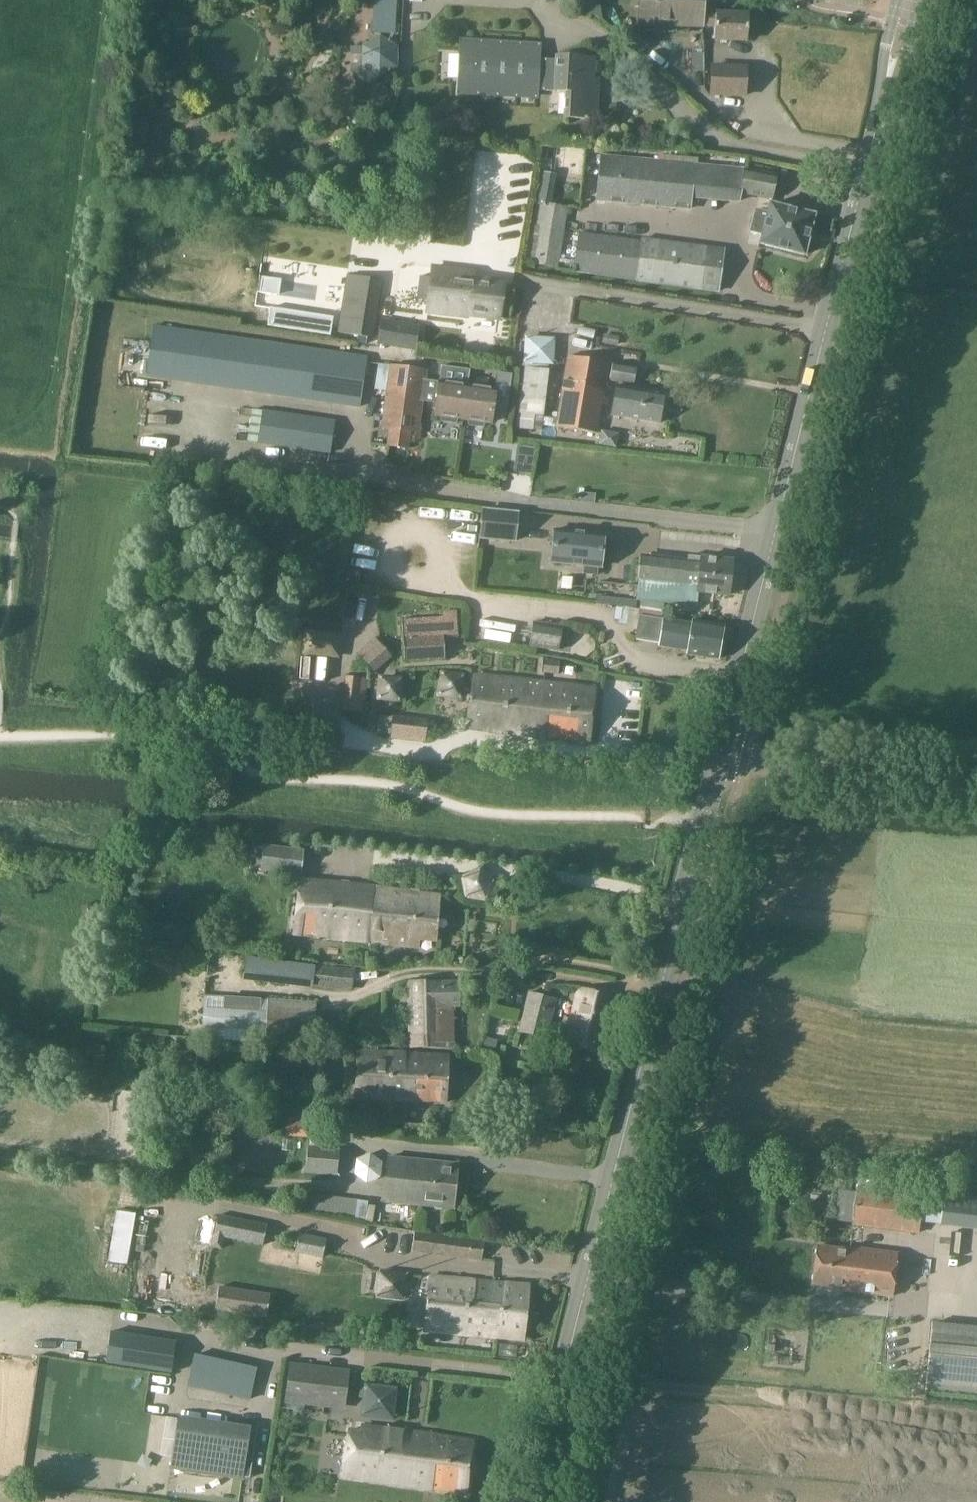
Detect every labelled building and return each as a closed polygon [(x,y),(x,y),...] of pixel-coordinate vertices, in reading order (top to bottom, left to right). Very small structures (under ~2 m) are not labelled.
[(371,33),(396,34),(398,0),(373,0),(371,33)] [(704,1),(704,0),(638,0),(637,26),(703,28),(704,1)] [(704,1),(703,28),(714,28),(714,41),(747,43),(748,13),(717,11),(717,2),(704,1)] [(380,35),(361,46),(361,47),(361,66),(377,77),(378,78),(397,68),(398,47),(380,35)] [(538,100),(538,91),(552,92),(564,93),(563,118),(597,120),(599,78),(595,78),(596,58),(583,57),(583,53),(568,52),(568,56),(555,55),(554,60),(540,59),(541,43),(459,38),(456,95),(538,100)] [(712,65),(711,93),(745,94),(746,66),(712,65)] [(769,199),(773,199),(774,194),(777,175),(744,169),(744,168),(699,164),(600,154),(596,202),(691,211),(692,199),(739,203),(741,194),(741,193),(769,199)] [(521,263),(558,268),(568,207),(537,202),(532,235),(526,234),(521,263)] [(749,233),(760,236),(757,245),(805,257),(816,214),(768,202),(766,212),(754,210),(749,233)] [(718,293),(725,249),(642,237),(641,240),(578,232),(573,272),(636,281),(636,282),(718,293)] [(476,273),(434,267),(428,311),(469,317),(469,315),(499,319),(504,282),(475,279),(476,273)] [(373,337),(382,280),(348,275),(339,332),(373,337)] [(259,292),(276,295),(278,280),(279,279),(262,276),(259,292)] [(267,325),(288,329),(291,311),(270,307),(267,325)] [(381,319),(377,344),(415,351),(416,350),(419,329),(420,325),(381,319)] [(179,381),(186,330),(153,325),(146,377),(179,381)] [(223,335),(186,330),(179,381),(215,386),(223,335)] [(257,340),(223,335),(215,386),(250,392),(257,340)] [(287,397),(294,345),(257,340),(250,392),(287,397)] [(287,397),(324,402),(331,351),(294,345),(287,397)] [(368,356),(331,351),(324,402),(360,407),(368,356)] [(568,356),(557,427),(597,433),(609,362),(568,356)] [(637,367),(612,363),(609,380),(634,384),(637,367)] [(436,403),(435,416),(441,416),(441,421),(456,423),(458,419),(463,419),(467,386),(470,370),(441,365),(439,382),(436,403)] [(427,371),(390,366),(382,428),(390,430),(387,446),(408,449),(410,432),(418,434),(427,371)] [(516,428),(541,431),(543,415),(549,370),(523,367),(516,428)] [(467,386),(463,419),(468,420),(469,425),(483,427),(485,422),(491,423),(492,414),(506,416),(512,374),(497,371),(494,390),(467,386)] [(610,416),(660,425),(665,393),(615,384),(610,416)] [(252,409),(247,441),(257,443),(262,411),(252,409)] [(257,443),(306,450),(311,417),(262,410),(262,411),(257,443)] [(311,417),(306,450),(330,454),(335,420),(311,417)] [(622,428),(606,425),(604,438),(620,441),(622,428)] [(530,476),(535,448),(517,445),(513,474),(530,476)] [(482,513),(479,541),(513,545),(516,517),(482,513)] [(554,529),(550,562),(585,566),(584,573),(596,575),(597,567),(601,568),(605,535),(554,529)] [(647,556),(642,560),(638,599),(697,604),(698,591),(729,594),(733,560),(689,556),(688,560),(647,556)] [(348,569),(346,581),(358,584),(360,571),(348,569)] [(585,599),(596,601),(597,594),(585,593),(585,599)] [(402,620),(405,661),(445,659),(444,636),(458,635),(456,613),(444,614),(445,618),(402,620)] [(693,624),(664,620),(660,646),(689,650),(688,654),(719,659),(724,625),(693,620),(693,624)] [(532,621),(531,625),(529,646),(558,651),(563,626),(532,621)] [(301,655),(340,659),(342,633),(304,629),(301,655)] [(373,673),(392,657),(375,637),(356,654),(373,673)] [(544,661),(543,673),(561,675),(563,663),(544,661)] [(469,727),(539,735),(544,683),(475,675),(473,695),(469,695),(468,702),(472,702),(469,727)] [(345,676),(341,711),(364,714),(367,679),(345,676)] [(593,689),(544,683),(539,735),(587,738),(593,689)] [(428,720),(392,716),(378,715),(376,733),(390,735),(389,740),(426,743),(428,720)] [(251,844),(250,852),(257,854),(258,845),(251,844)] [(263,848),(261,870),(301,874),(303,851),(263,848)] [(294,933),(370,942),(376,889),(301,879),(294,933)] [(442,897),(376,889),(370,942),(419,948),(421,935),(438,937),(442,897)] [(94,915),(94,907),(88,903),(81,906),(81,913),(87,918),(94,915)] [(377,959),(374,956),(370,956),(369,967),(380,968),(380,963),(377,959)] [(460,982),(412,983),(413,1045),(453,1044),(453,1007),(461,1007),(460,982)] [(615,997),(582,988),(567,1043),(600,1052),(615,997)] [(553,998),(531,992),(521,1031),(548,1038),(556,1010),(550,1009),(553,998)] [(203,1040),(264,1043),(266,1001),(205,998),(203,1040)] [(284,1002),(266,1001),(264,1043),(282,1043),(284,1002)] [(284,1002),(282,1043),(313,1045),(315,1003),(284,1002)] [(355,1097),(405,1100),(407,1055),(358,1052),(355,1097)] [(449,1057),(407,1055),(405,1100),(446,1103),(449,1057)] [(286,1117),(285,1136),(308,1138),(310,1119),(286,1117)] [(340,1148),(308,1146),(306,1173),(338,1175),(340,1148)] [(455,1210),(459,1164),(389,1157),(385,1202),(455,1210)] [(854,1223),(853,1225),(879,1228),(919,1233),(920,1228),(921,1222),(921,1219),(924,1197),(858,1189),(857,1192),(854,1223)] [(938,1224),(970,1228),(976,1229),(976,1198),(942,1193),(941,1199),(939,1221),(938,1224)] [(137,1201),(118,1198),(108,1262),(127,1265),(137,1201)] [(375,1207),(368,1205),(365,1221),(372,1222),(375,1207)] [(222,1235),(265,1242),(268,1224),(211,1214),(207,1239),(221,1241),(222,1235)] [(426,1254),(429,1235),(413,1233),(408,1232),(406,1250),(426,1254)] [(438,1255),(440,1236),(429,1235),(426,1254),(438,1255)] [(295,1237),(293,1253),(323,1257),(325,1241),(295,1237)] [(469,1259),(471,1241),(458,1239),(456,1258),(469,1259)] [(472,1241),(470,1259),(482,1260),(484,1243),(472,1241)] [(190,1278),(202,1281),(209,1247),(197,1245),(190,1278)] [(850,1251),(817,1247),(812,1285),(845,1289),(845,1291),(893,1297),(898,1255),(850,1249),(850,1251)] [(430,1275),(425,1329),(446,1332),(524,1340),(530,1285),(496,1282),(430,1275)] [(266,1318),(270,1295),(218,1287),(215,1310),(266,1318)] [(925,1391),(976,1396),(976,1327),(931,1323),(925,1391)] [(105,1363),(172,1373),(176,1340),(110,1331),(105,1363)] [(194,1355),(188,1385),(250,1398),(256,1368),(194,1355)] [(289,1362),(284,1403),(345,1410),(350,1370),(289,1362)] [(243,1476),(250,1429),(179,1418),(172,1466),(243,1476)] [(362,1426),(361,1432),(349,1430),(343,1476),(467,1494),(474,1442),(362,1426)]
